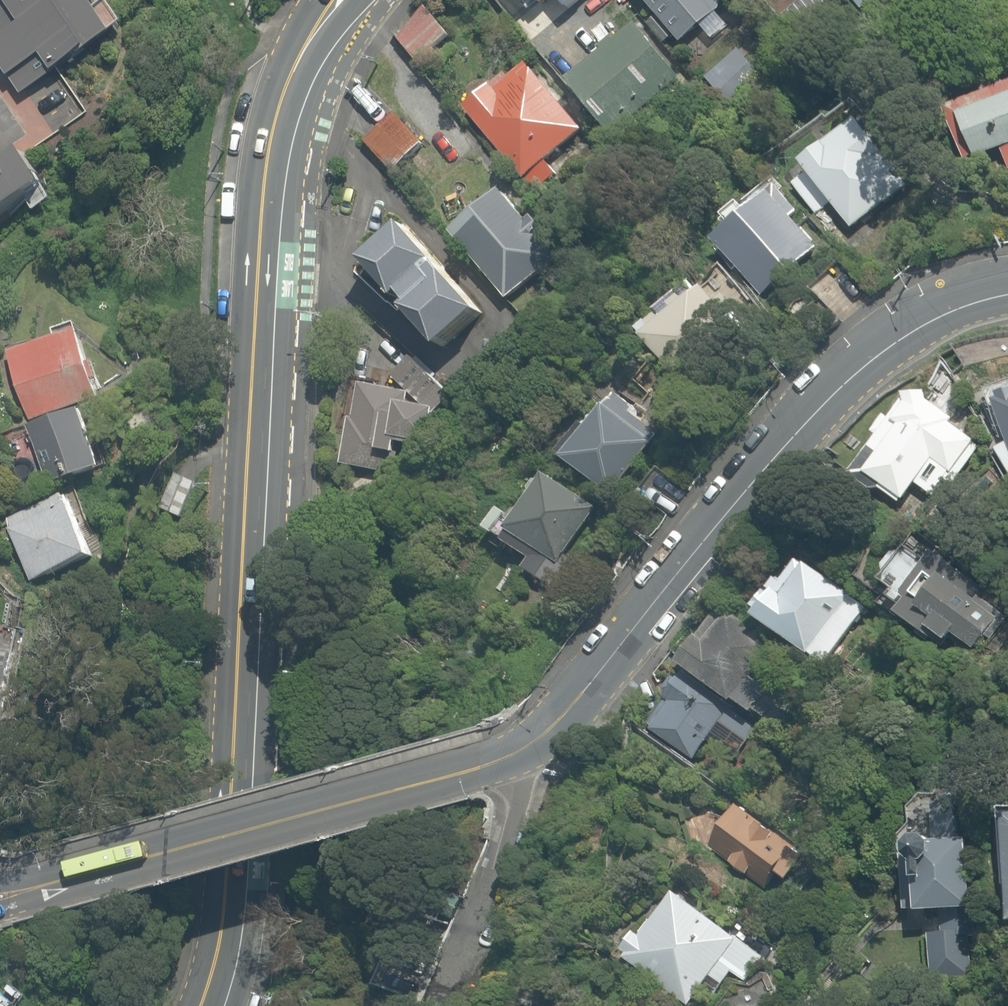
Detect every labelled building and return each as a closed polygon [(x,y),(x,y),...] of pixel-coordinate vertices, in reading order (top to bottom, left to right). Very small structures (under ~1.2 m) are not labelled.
[(18,94),(119,19),(106,0),(0,0),(0,66),(18,94)] [(432,0),(431,0),(401,28),(429,58),(445,43),(440,38),(455,25),(432,0)] [(564,12),(578,0),(554,0),(564,12)] [(681,44),(735,0),(645,0),(681,44)] [(778,22),(805,0),(760,0),(778,22)] [(690,74),(643,17),(570,77),(617,133),(690,74)] [(586,125),(522,53),(466,102),(542,187),(569,163),(557,150),(586,125)] [(952,109),(972,156),(999,146),(1007,169),(1007,89),(952,109)] [(426,143),(400,112),(367,139),(393,171),(426,143)] [(820,139),(795,158),(805,170),(790,181),(815,213),(829,202),(849,227),(905,184),(852,116),(820,139)] [(30,195),(40,210),(59,198),(48,182),(51,181),(30,151),(7,165),(4,160),(0,163),(0,217),(30,195)] [(563,259),(505,190),(453,233),(510,302),(563,259)] [(828,253),(773,198),(714,256),(769,311),(828,253)] [(446,269),(408,226),(368,262),(447,350),(485,317),(453,282),(446,288),(436,278),(446,269)] [(746,325),(699,279),(642,337),(689,383),(746,325)] [(84,330),(10,351),(30,420),(104,399),(102,390),(104,389),(96,361),(93,362),(84,330)] [(411,392),(364,383),(358,416),(350,414),(341,465),(396,475),(403,437),(432,442),(438,406),(409,401),(411,392)] [(979,399),(1007,492),(1007,491),(1007,390),(979,399)] [(671,433),(616,394),(571,457),(627,496),(671,433)] [(92,410),(35,426),(52,483),(109,467),(92,410)] [(981,468),(906,421),(853,506),(906,540),(919,519),(940,533),(981,468)] [(609,509),(554,471),(507,537),(561,575),(609,509)] [(182,516),(198,482),(177,472),(161,507),(182,516)] [(35,582),(99,555),(75,502),(73,503),(68,493),(11,519),(13,527),(12,527),(35,582)] [(997,607),(885,544),(851,601),(926,648),(969,651),(997,607)] [(855,620),(783,553),(736,614),(820,666),(855,620)] [(774,647),(726,613),(687,667),(759,719),(776,695),(752,678),(774,647)] [(6,689),(10,689),(13,676),(16,677),(21,653),(0,649),(0,720),(6,689)] [(757,727),(678,670),(663,691),(669,695),(646,726),(695,762),(723,723),(747,741),(757,727)] [(807,846),(739,798),(706,847),(771,882),(796,876),(807,846)] [(983,826),(987,923),(1007,922),(1007,825),(983,826)] [(956,843),(893,841),(883,851),(885,863),(901,917),(962,911),(956,843)] [(659,893),(612,960),(677,1005),(693,1005),(735,946),(659,893)] [(0,988),(0,1005),(15,1005),(18,1003),(0,988)]
